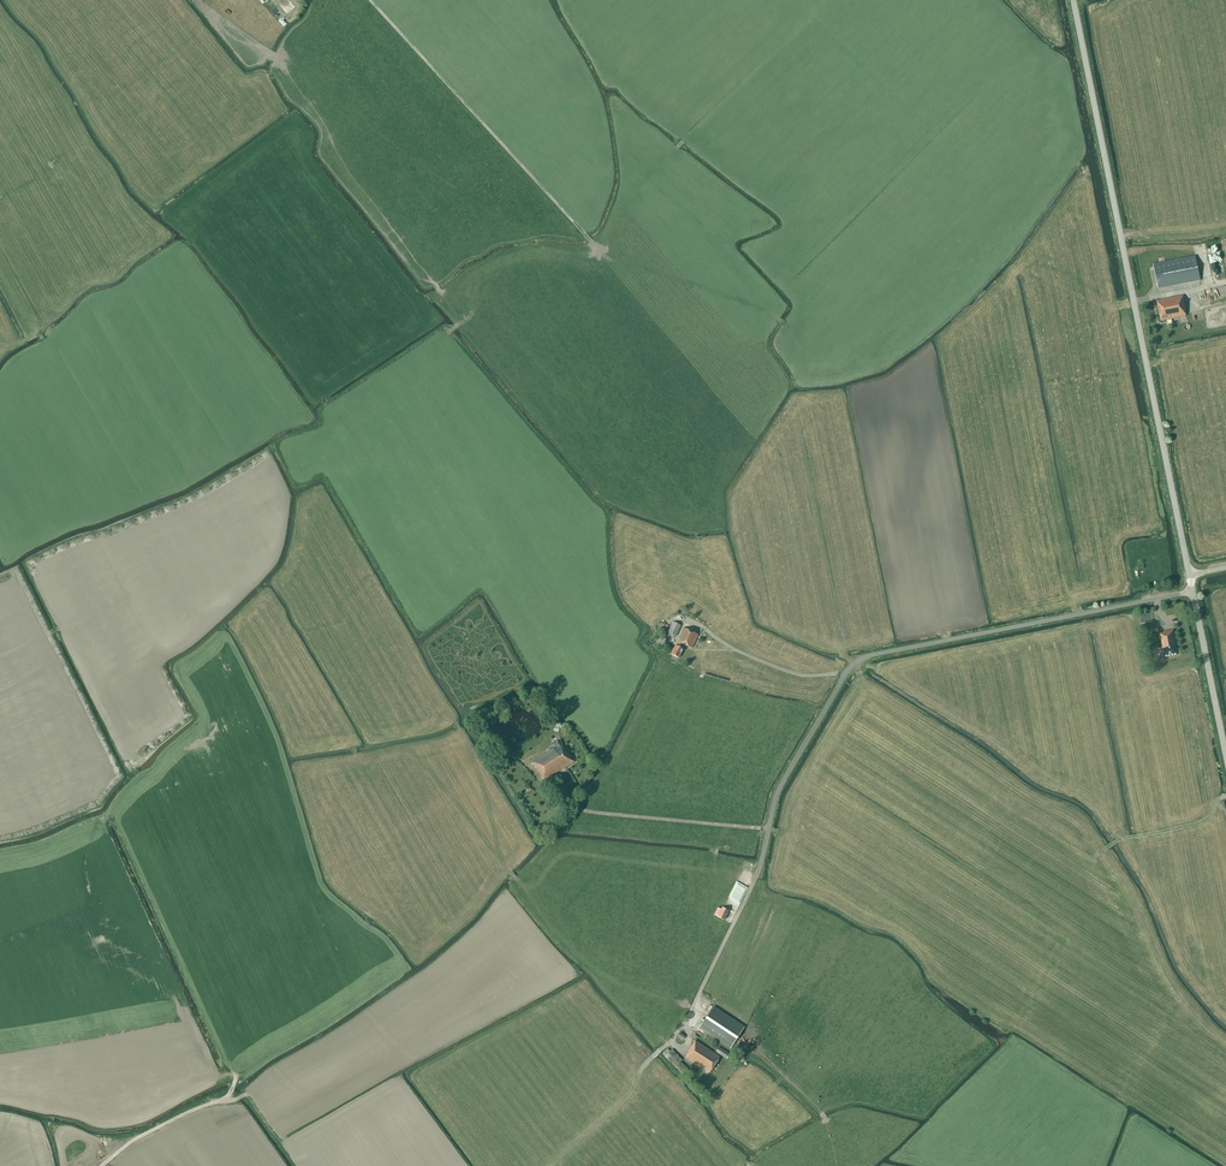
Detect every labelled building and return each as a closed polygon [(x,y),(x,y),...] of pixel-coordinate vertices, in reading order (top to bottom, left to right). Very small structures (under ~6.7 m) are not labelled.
[(1153,264),(1158,289),(1200,280),(1195,256),(1153,264)] [(1186,316),(1185,310),(1186,310),(1183,296),(1157,301),(1161,321),(1186,316)] [(681,625),(673,622),(668,633),(676,636),(681,625)] [(683,649),(681,648),(683,644),(692,648),(698,635),(683,628),(677,641),(675,646),(675,645),(671,655),(678,658),(683,649)] [(1168,631),(1163,632),(1164,633),(1159,634),(1162,650),(1163,650),(1164,656),(1177,653),(1176,647),(1177,647),(1176,643),(1173,630),(1171,631),(1168,631)] [(536,767),(535,768),(544,780),(574,762),(560,740),(554,744),(556,747),(533,762),(536,767)] [(714,915),(718,916),(718,917),(724,920),(729,911),(722,908),(721,910),(718,908),(714,915)] [(713,1007),(699,1028),(730,1049),(744,1028),(713,1007)] [(688,1053),(685,1058),(709,1073),(720,1057),(695,1041),(688,1053)] [(730,1055),(718,1047),(715,1051),(727,1059),(730,1055)] [(665,1056),(682,1074),(687,1069),(681,1062),(682,1060),(672,1049),(670,1051),(667,1049),(662,1054),(665,1056)]
